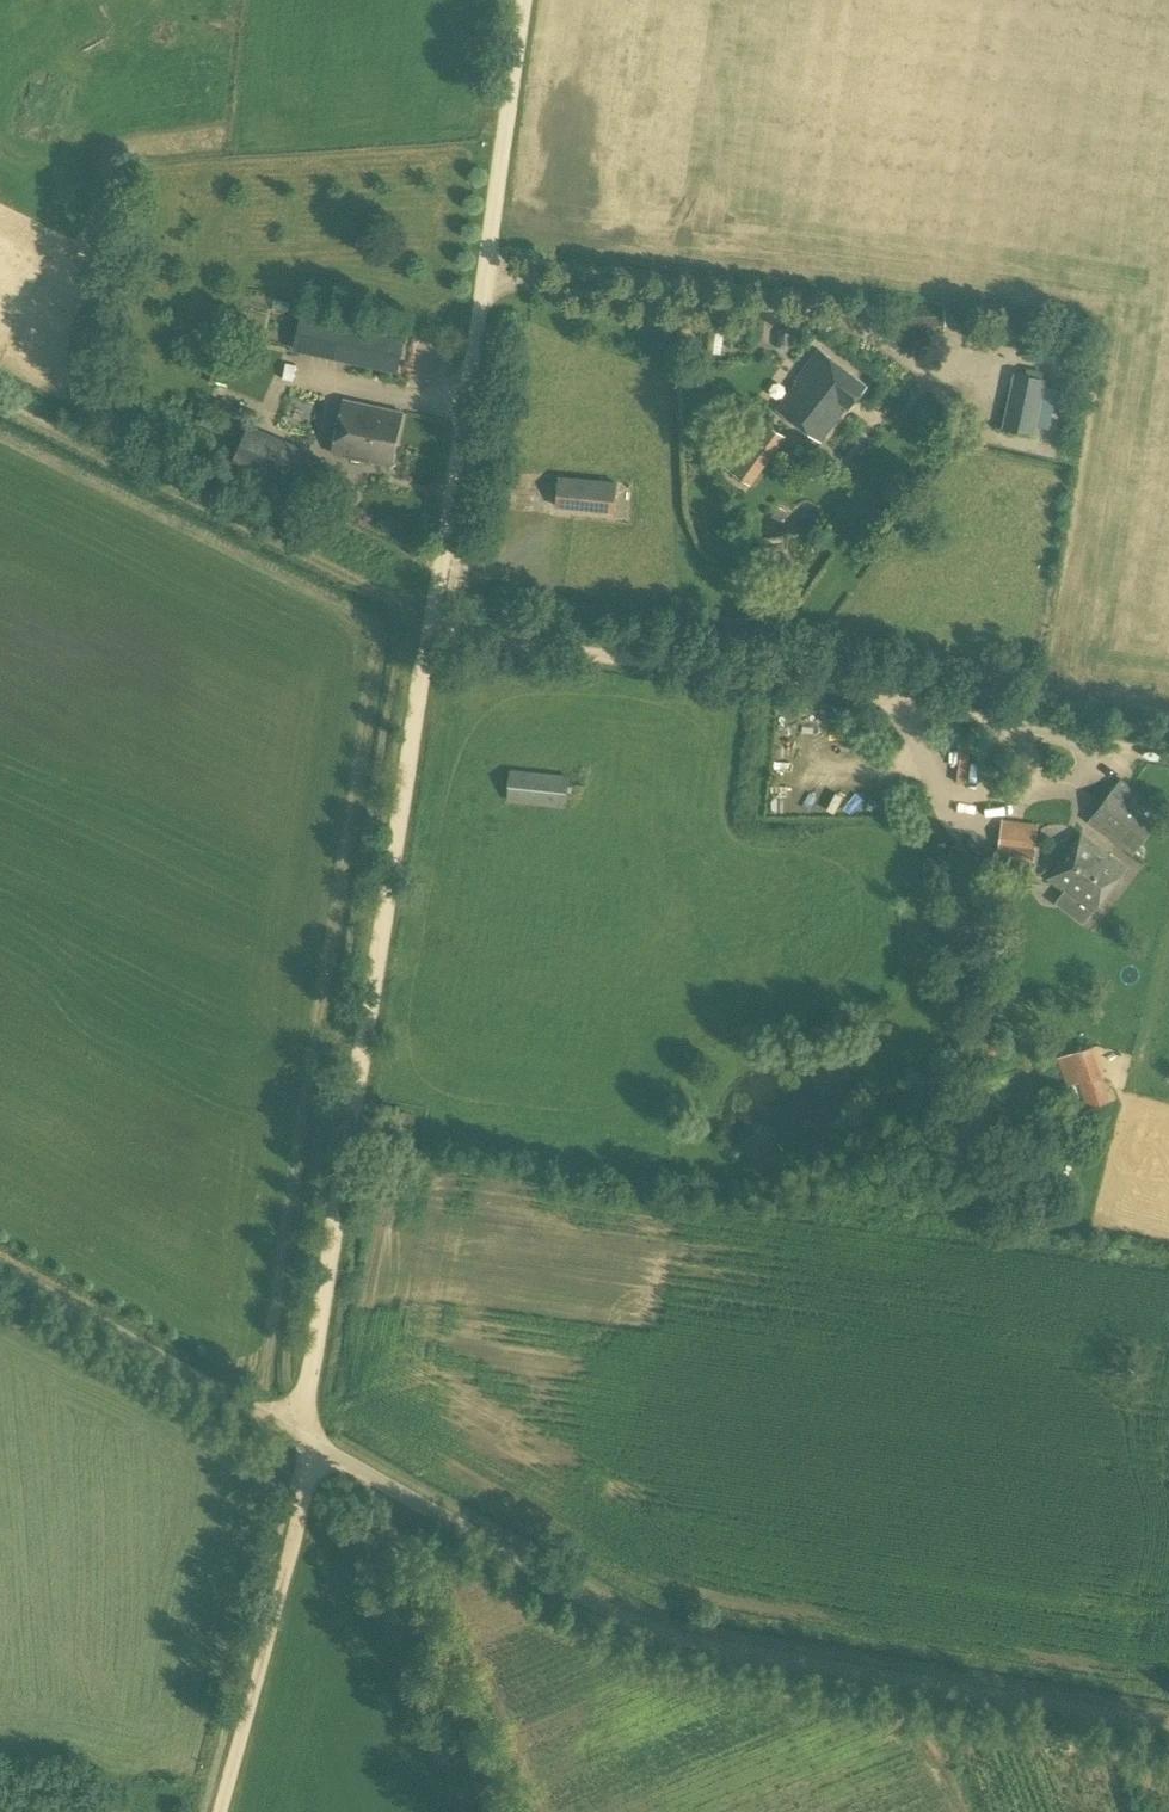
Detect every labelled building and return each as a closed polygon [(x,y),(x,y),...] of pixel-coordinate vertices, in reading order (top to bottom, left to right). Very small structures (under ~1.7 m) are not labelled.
[(337,358),(398,371),(407,327),(404,327),(347,314),(337,358)] [(850,407),(868,383),(820,347),(796,379),(798,380),(778,408),(822,440),(848,405),(850,407)] [(1033,436),(1046,380),(1014,373),(1002,429),(1033,436)] [(391,463),(402,411),(344,399),(333,451),(391,463)] [(749,483),(784,434),(761,418),(726,467),(749,483)] [(318,454),(249,424),(233,461),(247,467),(302,491),(318,454)] [(613,510),(616,482),(560,477),(557,504),(613,510)] [(969,778),(973,730),(963,729),(959,778),(969,778)] [(565,808),(569,775),(509,769),(505,802),(565,808)] [(1121,836),(1139,811),(1112,791),(1094,816),(1121,836)] [(1073,892),(1103,850),(1082,834),(1051,876),(1073,892)] [(974,861),(957,842),(948,850),(965,869),(974,861)] [(1001,846),(997,874),(1031,878),(1035,850),(1001,846)] [(1103,850),(1073,892),(1094,908),(1125,865),(1103,850)] [(1078,1110),(1113,1099),(1095,1042),(1060,1054),(1078,1110)]
